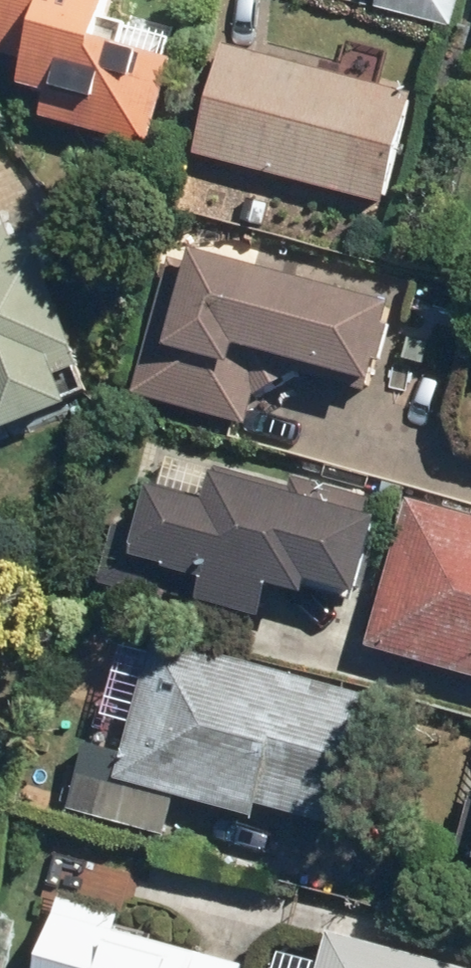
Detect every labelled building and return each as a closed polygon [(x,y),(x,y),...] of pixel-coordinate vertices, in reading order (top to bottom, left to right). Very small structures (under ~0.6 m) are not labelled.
[(29,61),(22,87),(50,94),(44,118),(150,146),(173,58),(97,38),(108,0),(0,0),(0,53),(29,61)] [(369,7),(445,28),(453,0),(371,0),(369,7)] [(194,155),(383,202),(411,93),(222,45),(194,155)] [(5,433),(74,405),(61,375),(88,364),(32,229),(10,238),(0,213),(0,421),(5,433)] [(241,421),(260,352),(380,383),(401,303),(196,249),(192,263),(163,256),(127,392),(241,421)] [(158,607),(162,593),(268,624),(279,587),(316,597),(321,580),(366,593),(388,520),(327,502),(331,486),(286,473),(281,490),(225,473),(216,503),(155,486),(143,530),(110,520),(90,588),(158,607)] [(405,499),(365,646),(470,674),(470,517),(405,499)] [(258,818),(261,806),(351,830),(371,754),(356,750),(371,695),(156,638),(120,773),(78,762),(66,808),(165,834),(175,796),(258,818)] [(466,799),(454,844),(470,848),(470,801),(466,799)] [(246,964),(113,931),(118,913),(60,898),(42,967),(245,967),(246,964)] [(334,931),(323,967),(464,967),(334,931)]
